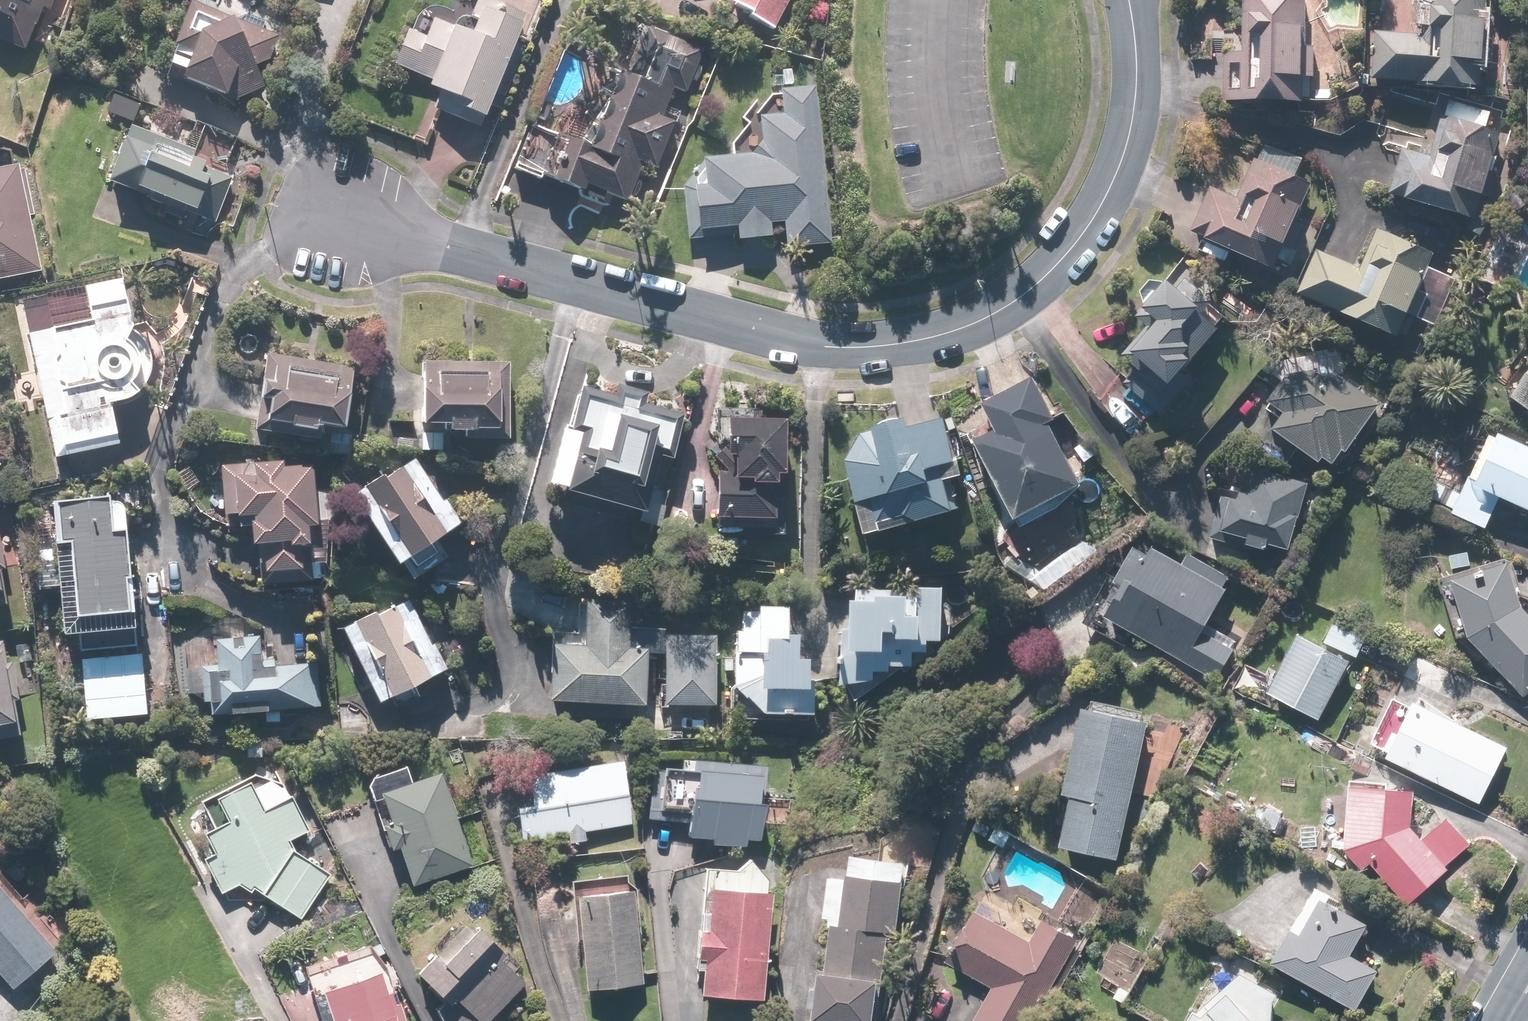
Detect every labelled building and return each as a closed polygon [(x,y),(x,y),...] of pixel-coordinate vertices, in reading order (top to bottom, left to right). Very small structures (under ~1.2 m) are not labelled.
[(40,9),(50,13),(54,0),(0,0),(0,44),(23,53),(40,9)] [(431,19),(423,38),(405,31),(391,67),(427,82),(424,91),(436,96),(430,111),(478,130),(524,16),(483,0),(476,0),(468,20),(474,22),(467,38),(451,31),(452,28),(431,19)] [(725,1),(723,4),(746,18),(745,21),(770,31),(787,0),(724,0),(725,1)] [(1304,2),(1242,0),(1240,55),(1222,54),(1221,105),(1238,105),(1238,106),(1301,107),(1304,2)] [(1373,33),(1369,84),(1418,87),(1439,88),(1480,91),(1486,0),(1423,0),(1421,36),(1373,33)] [(222,100),(222,98),(226,106),(264,90),(260,82),(277,39),(235,23),(235,22),(234,22),(188,4),(170,50),(187,56),(177,85),(222,100)] [(585,149),(576,145),(531,126),(512,168),(568,193),(578,197),(583,188),(626,205),(642,165),(654,170),(672,124),(660,119),(668,100),(671,91),(684,95),(701,51),(687,45),(646,29),(632,65),(627,78),(616,73),(585,149)] [(685,241),(732,237),(733,244),(769,240),(767,226),(781,225),(783,251),(803,249),(830,246),(813,87),(777,91),(777,95),(770,95),(762,104),(755,100),(739,120),(745,125),(729,146),(730,159),(696,163),(697,167),(680,189),(685,241)] [(1440,118),(1428,159),(1400,151),(1386,200),(1458,220),(1464,196),(1479,201),(1491,159),(1477,155),(1484,130),(1440,118)] [(230,179),(203,170),(205,165),(191,160),(193,153),(127,129),(123,142),(119,141),(103,186),(214,225),(230,179)] [(1203,242),(1216,247),(1215,248),(1272,273),(1310,187),(1253,162),(1237,200),(1209,188),(1190,233),(1204,240),(1203,242)] [(0,171),(0,282),(41,273),(21,195),(16,168),(0,171)] [(1295,296),(1338,315),(1338,316),(1393,341),(1432,256),(1376,231),(1359,270),(1316,251),(1295,296)] [(1190,384),(1181,375),(1217,332),(1201,318),(1213,305),(1208,300),(1185,281),(1175,292),(1166,284),(1141,312),(1152,322),(1124,355),(1137,366),(1122,384),(1160,418),(1190,384)] [(119,282),(42,298),(21,302),(50,461),(116,449),(109,407),(116,406),(128,402),(138,395),(145,385),(149,373),(149,357),(142,342),(129,331),(119,282)] [(318,445),(320,432),(342,435),(352,370),(262,357),(257,396),(256,396),(250,435),(318,445)] [(456,364),(456,366),(418,365),(417,429),(443,430),(443,437),(456,437),(456,443),(506,443),(507,364),(456,364)] [(1506,398),(1527,414),(1527,366),(1506,398)] [(1284,375),(1264,403),(1280,414),(1269,430),(1315,464),(1319,459),(1329,466),(1339,452),(1342,454),(1378,404),(1334,374),(1319,377),(1310,370),(1284,375)] [(995,433),(972,445),(1013,525),(1081,491),(1049,426),(1054,423),(1032,379),(981,405),(995,433)] [(679,418),(665,414),(606,398),(606,397),(576,389),(564,435),(574,438),(558,497),(638,518),(653,459),(667,463),(679,418)] [(860,436),(845,464),(864,540),(952,516),(939,470),(955,466),(943,420),(907,432),(904,423),(871,431),(871,433),(860,436)] [(781,532),(781,521),(782,521),(783,475),(779,475),(781,424),(720,422),(719,475),(711,475),(710,521),(714,521),(714,531),(781,532)] [(1451,508),(1448,515),(1483,530),(1497,499),(1527,513),(1527,449),(1494,433),(1473,480),(1465,477),(1458,494),(1450,491),(1444,505),(1451,508)] [(443,502),(439,504),(413,462),(379,483),(377,481),(347,499),(391,570),(422,551),(421,549),(454,529),(453,529),(458,526),(443,502)] [(247,549),(251,549),(259,548),(261,576),(299,573),(297,549),(304,549),(303,530),(313,529),(307,469),(279,471),(279,466),(256,467),(256,465),(218,468),(222,517),(232,517),(232,520),(249,520),(249,526),(245,527),(247,549)] [(1263,551),(1264,545),(1286,551),(1305,485),(1254,470),(1246,495),(1237,493),(1235,501),(1220,496),(1208,538),(1251,550),(1251,548),(1263,551)] [(114,534),(109,534),(106,501),(47,506),(51,549),(65,549),(67,571),(55,572),(59,639),(76,637),(78,654),(136,649),(133,626),(130,584),(125,584),(122,534),(114,534)] [(1221,589),(1227,577),(1185,554),(1179,565),(1148,548),(1144,556),(1130,548),(1110,582),(1119,587),(1101,618),(1182,662),(1215,680),(1231,651),(1200,633),(1224,590),(1221,589)] [(1464,638),(1520,697),(1527,690),(1527,616),(1518,605),(1502,560),(1435,580),(1454,640),(1465,636),(1464,638)] [(842,632),(840,689),(874,684),(874,676),(889,676),(889,670),(913,671),(913,657),(928,657),(928,645),(941,645),(942,591),(913,590),(913,592),(856,592),(856,605),(851,605),(851,632),(842,632)] [(585,600),(582,649),(546,647),(544,706),(641,710),(644,652),(626,651),(629,603),(585,600)] [(337,632),(374,707),(387,701),(404,693),(426,682),(444,673),(430,646),(428,648),(405,602),(373,618),(371,615),(337,632)] [(732,639),(730,662),(730,681),(729,681),(728,717),(807,720),(808,682),(802,682),(802,664),(791,663),(792,639),(781,639),(781,611),(753,611),(753,614),(738,614),(737,634),(732,634),(732,639)] [(1365,640),(1330,624),(1321,643),(1356,659),(1365,640)] [(1347,662),(1294,634),(1263,694),(1316,721),(1347,662)] [(213,640),(215,667),(187,669),(189,700),(206,699),(207,719),(319,710),(316,665),(261,669),(258,637),(213,640)] [(713,637),(661,637),(660,708),(712,709),(713,637)] [(18,740),(15,721),(2,643),(0,643),(0,743),(18,740)] [(1382,758),(1477,804),(1505,747),(1409,703),(1382,758)] [(1066,796),(1055,847),(1116,860),(1127,806),(1126,806),(1145,723),(1077,708),(1058,794),(1066,796)] [(617,761),(520,776),(524,806),(508,808),(516,843),(565,835),(566,844),(583,841),(581,832),(629,825),(622,795),(617,761)] [(740,847),(740,841),(754,841),(754,828),(758,766),(677,761),(676,770),(655,769),(655,772),(646,771),(643,820),(681,823),(680,836),(705,838),(705,845),(740,847)] [(435,773),(373,794),(384,824),(377,826),(386,851),(392,849),(406,888),(467,867),(435,773)] [(1385,783),(1345,779),(1340,850),(1359,871),(1366,864),(1404,907),(1445,869),(1444,867),(1470,845),(1446,818),(1419,840),(1407,827),(1410,791),(1385,789),(1385,783)] [(326,874),(291,853),(285,841),(305,832),(289,798),(258,812),(243,782),(209,799),(221,822),(198,834),(209,854),(198,859),(217,894),(234,885),(249,894),(251,890),(299,919),(326,874)] [(827,919),(826,927),(828,927),(822,973),(815,973),(809,1020),(871,1020),(876,984),(881,985),(888,934),(894,935),(901,883),(900,883),(903,863),(848,856),(845,876),(844,880),(826,878),(821,918),(827,919)] [(731,871),(699,868),(692,960),(699,960),(696,996),(760,1001),(768,893),(760,893),(761,881),(743,860),(731,871)] [(1327,896),(1311,888),(1291,926),(1288,924),(1266,964),(1354,1010),(1375,971),(1347,957),(1365,924),(1324,902),(1327,896)] [(627,890),(570,898),(582,992),(640,984),(627,890)] [(12,990),(53,953),(0,894),(0,976),(12,990)] [(1027,942),(972,910),(942,962),(990,990),(972,1020),(1030,1020),(1039,1006),(1038,1006),(1076,940),(1040,919),(1027,942)] [(497,960),(501,955),(472,928),(467,933),(461,926),(412,975),(440,1003),(432,1011),(437,1020),(486,1020),(524,982),(497,960)] [(392,991),(383,993),(376,973),(316,992),(325,1020),(402,1020),(392,991)] [(1184,1020),(1270,1020),(1271,1003),(1276,995),(1237,973),(1194,1012),(1190,1010),(1184,1020)]
